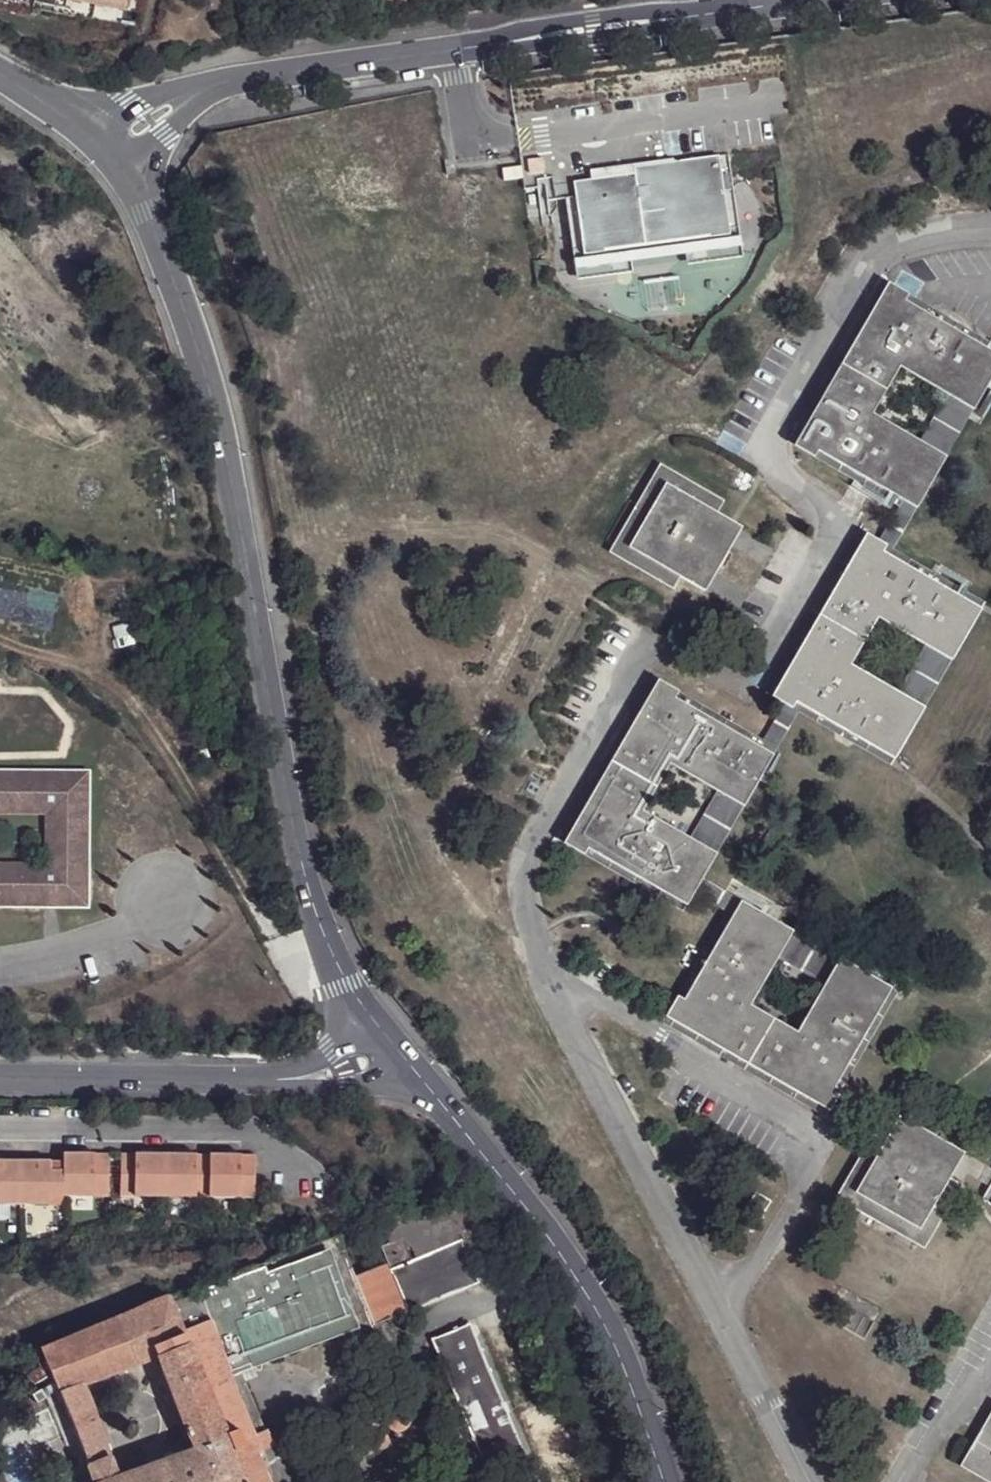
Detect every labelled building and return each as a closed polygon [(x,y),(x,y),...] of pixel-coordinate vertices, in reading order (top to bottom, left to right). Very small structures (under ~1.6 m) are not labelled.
[(122,23),(135,26),(140,0),(0,0),(0,1),(122,23)] [(659,172),(576,183),(578,198),(569,199),(575,249),(631,241),(684,234),(686,245),(741,238),(729,155),(658,165),(659,172)] [(523,168),(505,170),(506,179),(525,177),(523,168)] [(741,238),(686,245),(687,250),(741,243),(741,238)] [(631,241),(575,249),(578,266),(633,258),(631,241)] [(947,458),(924,443),(874,413),(901,367),(951,395),(977,409),(990,385),(990,383),(990,350),(905,301),(909,294),(889,284),(796,446),(816,459),(820,452),(904,500),(917,508),(947,458)] [(947,458),(977,409),(951,395),(924,443),(947,458)] [(613,554),(675,589),(681,578),(708,591),(743,528),(719,514),(726,502),(662,465),(613,554)] [(917,508),(904,500),(880,542),(886,545),(894,549),(917,508)] [(981,609),(891,557),(882,551),(880,542),(867,534),(773,696),(786,704),(792,708),(796,701),(894,759),(924,708),(895,691),(851,665),(878,617),(922,643),(952,660),(981,609)] [(895,691),(924,708),(952,660),(922,643),(895,691)] [(745,807),(776,754),(762,747),(677,697),(680,692),(660,680),(568,842),(588,854),(591,849),(689,904),(696,892),(704,878),(719,856),(693,841),(644,812),(672,765),(720,793),(745,807)] [(776,754),(800,712),(792,708),(786,704),(765,741),(762,747),(776,754)] [(88,908),(90,774),(0,773),(0,908),(88,908)] [(719,856),(745,807),(720,793),(693,841),(719,856)] [(696,892),(725,911),(736,899),(704,878),(696,892)] [(891,988),(840,958),(825,984),(797,1032),(750,1005),(777,957),(793,930),(741,901),(683,1000),(678,995),(667,1016),(829,1110),(836,1097),(841,1090),(835,1086),(891,988)] [(825,984),(840,958),(793,930),(777,957),(825,984)] [(900,1116),(845,1084),(841,1090),(836,1097),(880,1123),(890,1130),(900,1116)] [(963,1152),(900,1116),(890,1130),(856,1192),(920,1228),(954,1166),(963,1152)] [(967,1174),(954,1166),(920,1228),(856,1192),(890,1130),(880,1123),(836,1197),(924,1248),(967,1174)] [(963,1152),(954,1166),(967,1174),(981,1182),(990,1168),(963,1152)] [(113,1155),(68,1155),(67,1164),(67,1196),(99,1196),(99,1187),(113,1187),(113,1155)] [(171,1155),(125,1156),(125,1187),(138,1187),(138,1197),(170,1197),(171,1155)] [(215,1187),(215,1156),(171,1155),(170,1197),(200,1198),(201,1188),(215,1187)] [(260,1187),(260,1155),(215,1156),(215,1187),(216,1197),(247,1197),(247,1187),(260,1187)] [(2,1163),(0,1163),(0,1204),(22,1204),(22,1162),(2,1161),(2,1163)] [(44,1164),(44,1161),(22,1162),(22,1204),(54,1204),(54,1196),(67,1196),(67,1164),(44,1164)] [(983,1199),(990,1204),(990,1184),(983,1199)] [(99,1187),(99,1196),(113,1195),(113,1187),(99,1187)] [(138,1187),(125,1187),(125,1197),(138,1197),(138,1187)] [(201,1188),(200,1198),(216,1197),(215,1187),(201,1188)] [(247,1187),(247,1197),(261,1197),(260,1187),(247,1187)] [(773,1200),(759,1193),(741,1224),(756,1232),(773,1200)] [(391,1266),(461,1239),(446,1198),(411,1210),(368,1224),(375,1245),(382,1243),(391,1266)] [(479,1281),(461,1239),(391,1266),(410,1310),(479,1281)] [(198,1292),(229,1376),(241,1372),(358,1330),(329,1252),(266,1274),(264,1269),(198,1292)] [(387,1263),(355,1277),(374,1325),(406,1311),(387,1263)] [(195,1448),(226,1435),(231,1448),(250,1440),(254,1450),(268,1445),(241,1372),(229,1376),(206,1384),(169,1292),(168,1291),(42,1347),(46,1359),(52,1370),(91,1471),(113,1463),(85,1385),(158,1358),(195,1448)] [(831,1322),(861,1338),(870,1322),(842,1305),(831,1322)] [(466,1425),(457,1429),(478,1481),(482,1481),(497,1475),(493,1466),(522,1455),(468,1323),(430,1339),(466,1425)] [(27,1373),(34,1382),(52,1370),(46,1359),(27,1373)] [(559,1400),(522,1415),(545,1471),(583,1456),(559,1400)] [(387,1419),(388,1424),(389,1426),(395,1431),(396,1432),(403,1432),(405,1430),(409,1426),(409,1424),(408,1418),(407,1416),(402,1412),(400,1412),(393,1412),(391,1413),(387,1417),(387,1419)] [(988,1481),(990,1481),(990,1412),(960,1465),(988,1481)] [(231,1448),(226,1435),(195,1448),(118,1477),(106,1481),(245,1481),(231,1448)] [(231,1448),(245,1481),(267,1481),(254,1450),(250,1440),(231,1448)] [(91,1471),(95,1481),(106,1481),(118,1477),(113,1463),(91,1471)]
